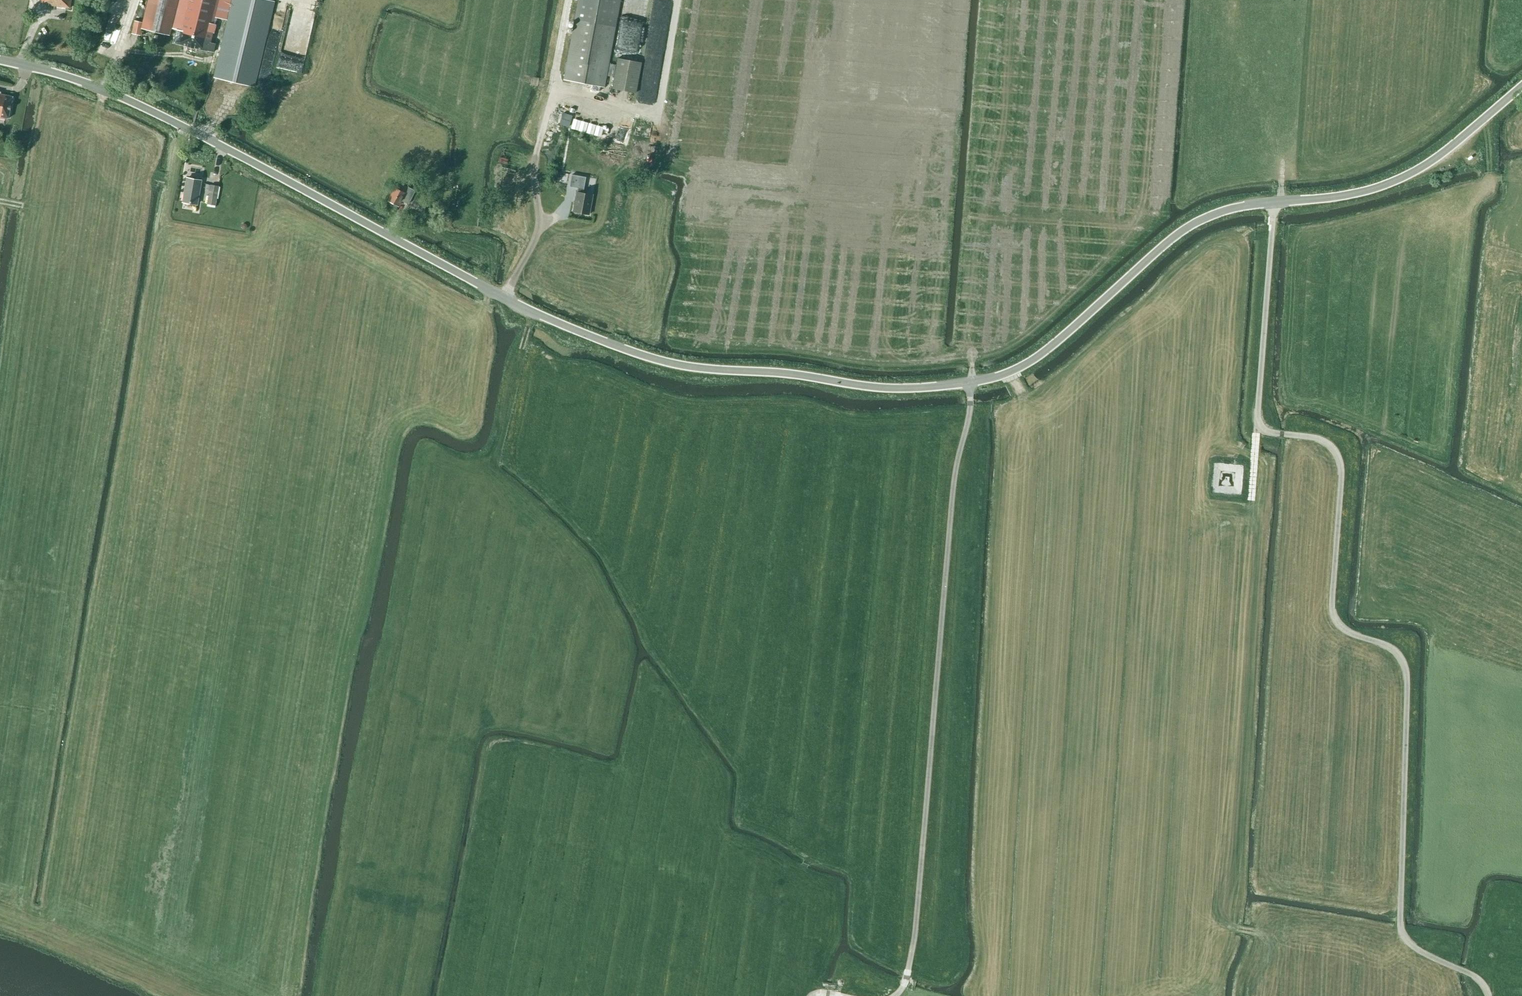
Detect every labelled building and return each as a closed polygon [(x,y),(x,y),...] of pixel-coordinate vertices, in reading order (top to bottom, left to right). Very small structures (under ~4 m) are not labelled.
[(41,2),(49,3),(49,5),(70,8),(71,0),(41,0),(41,2)] [(254,87),(274,2),(267,0),(148,0),(143,23),(135,21),(132,33),(140,35),(141,28),(170,36),(172,29),(177,30),(173,43),(187,46),(187,50),(195,52),(196,48),(213,52),(215,43),(211,42),(217,18),(227,20),(214,77),(254,87)] [(564,79),(604,87),(620,0),(578,0),(564,79)] [(641,63),(618,58),(612,88),(636,93),(641,63)] [(8,119),(13,97),(1,94),(1,92),(0,92),(0,117),(8,119)] [(635,147),(629,165),(636,167),(643,150),(635,147)] [(586,177),(572,175),(570,186),(578,188),(577,192),(573,212),(589,214),(592,195),(583,193),(586,177)] [(183,202),(197,204),(201,181),(187,178),(183,202)] [(219,186),(211,184),(207,206),(215,208),(219,186)] [(408,204),(415,191),(403,185),(400,190),(395,188),(388,201),(398,206),(401,201),(408,204)] [(427,203),(422,201),(418,208),(424,211),(427,203)]
